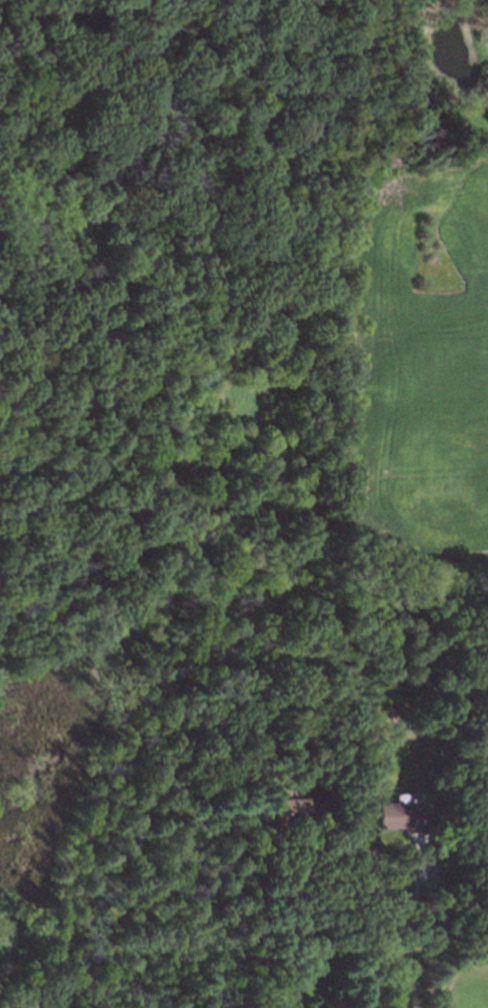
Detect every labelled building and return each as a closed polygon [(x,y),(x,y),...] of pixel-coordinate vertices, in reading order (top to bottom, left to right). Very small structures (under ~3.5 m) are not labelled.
[(271,799),(328,799),(328,818),(302,819),(302,825),(272,825),(271,799)] [(421,830),(397,830),(397,826),(372,826),(372,803),(407,802),(407,810),(421,810),(421,830)] [(432,822),(431,813),(440,812),(440,822),(432,822)]
